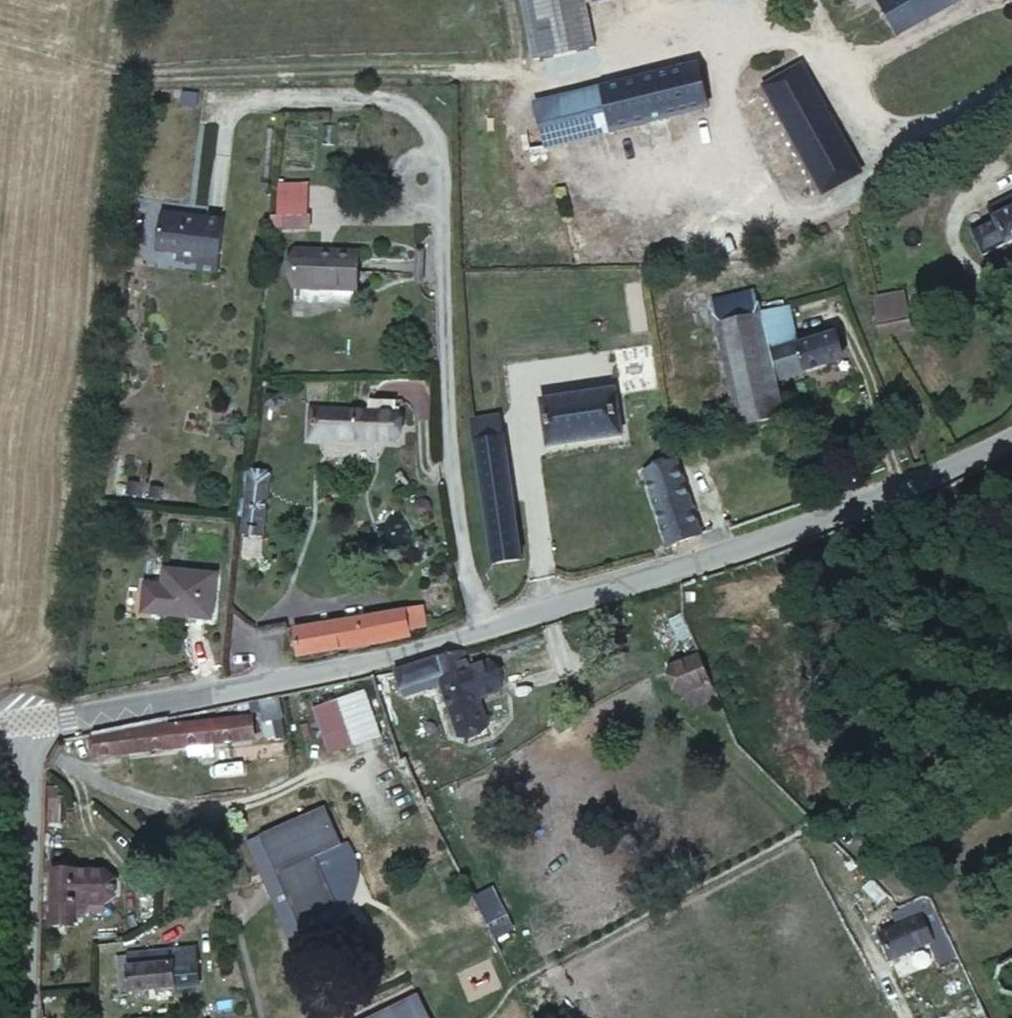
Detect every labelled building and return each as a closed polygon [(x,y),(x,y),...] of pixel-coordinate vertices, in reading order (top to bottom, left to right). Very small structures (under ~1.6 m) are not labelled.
[(542,66),(600,51),(587,0),(525,0),(542,66)] [(599,10),(638,0),(597,0),(599,10)] [(879,2),(898,36),(964,0),(883,0),(879,2)] [(803,69),(768,87),(815,175),(849,158),(803,69)] [(610,94),(616,137),(701,121),(693,77),(630,89),(610,94)] [(557,105),(564,147),(616,137),(610,94),(587,99),(557,105)] [(849,158),(815,175),(824,194),(859,177),(849,158)] [(307,179),(273,179),(273,226),(308,226),(307,179)] [(983,258),(1011,245),(1011,196),(989,206),(994,219),(969,230),(983,258)] [(224,226),(164,223),(161,260),(184,261),(184,258),(204,260),(203,277),(221,279),(224,226)] [(318,254),(295,251),(292,289),(333,293),(333,290),(359,292),(361,262),(318,258),(318,254)] [(772,374),(765,335),(759,307),(757,295),(714,302),(737,425),(780,416),(777,397),(772,374)] [(790,300),(759,307),(765,335),(772,374),(823,365),(823,354),(845,352),(842,335),(808,341),(798,343),(795,331),(796,331),(790,300)] [(880,320),(883,340),(913,337),(910,317),(880,320)] [(798,343),(808,341),(805,329),(796,331),(795,331),(798,343)] [(621,394),(544,405),(549,449),(627,439),(621,394)] [(374,415),(403,415),(403,404),(374,403),(374,415)] [(374,415),(318,416),(318,447),(404,446),(403,415),(374,415)] [(506,419),(476,423),(481,479),(491,567),(521,564),(506,419)] [(641,470),(667,551),(700,539),(693,521),(672,460),(641,470)] [(249,475),(243,534),(263,537),(270,476),(266,473),(253,471),(249,475)] [(125,498),(126,506),(140,506),(139,497),(125,498)] [(168,560),(163,607),(214,612),(219,566),(168,560)] [(404,609),(409,634),(423,631),(418,606),(404,609)] [(339,653),(410,638),(409,634),(404,609),(333,625),(339,653)] [(299,661),(339,653),(333,625),(293,634),(299,661)] [(409,673),(399,675),(404,690),(437,682),(454,736),(487,727),(479,700),(501,692),(492,664),(468,670),(465,658),(409,673)] [(716,706),(697,660),(672,669),(690,715),(716,706)] [(357,684),(341,687),(361,748),(390,739),(371,681),(357,684)] [(250,705),(232,709),(232,718),(251,717),(250,705)] [(98,736),(97,738),(176,733),(175,721),(98,736)] [(251,728),(176,733),(97,738),(99,759),(253,749),(251,728)] [(296,928),(338,909),(326,879),(324,877),(313,882),(305,862),(332,848),(317,815),(258,843),(296,928)] [(338,909),(366,897),(351,868),(326,879),(338,909)] [(72,935),(73,921),(75,876),(56,876),(54,935),(72,935)] [(102,877),(75,876),(73,921),(91,922),(92,910),(106,910),(111,907),(115,902),(114,887),(111,883),(102,877)] [(917,905),(909,908),(919,929),(932,924),(917,905)] [(909,908),(891,913),(902,935),(919,929),(909,908)] [(932,924),(919,929),(931,953),(948,946),(932,924)] [(931,953),(919,929),(902,935),(879,946),(889,971),(931,953)] [(130,953),(130,955),(131,991),(200,990),(199,953),(130,953)] [(119,991),(131,991),(130,955),(117,955),(119,991)] [(1011,1001),(1011,970),(1009,971),(1003,976),(1000,981),(999,987),(1002,994),(1006,999),(1011,1001)] [(380,1017),(422,1017),(414,1001),(380,1017)]
